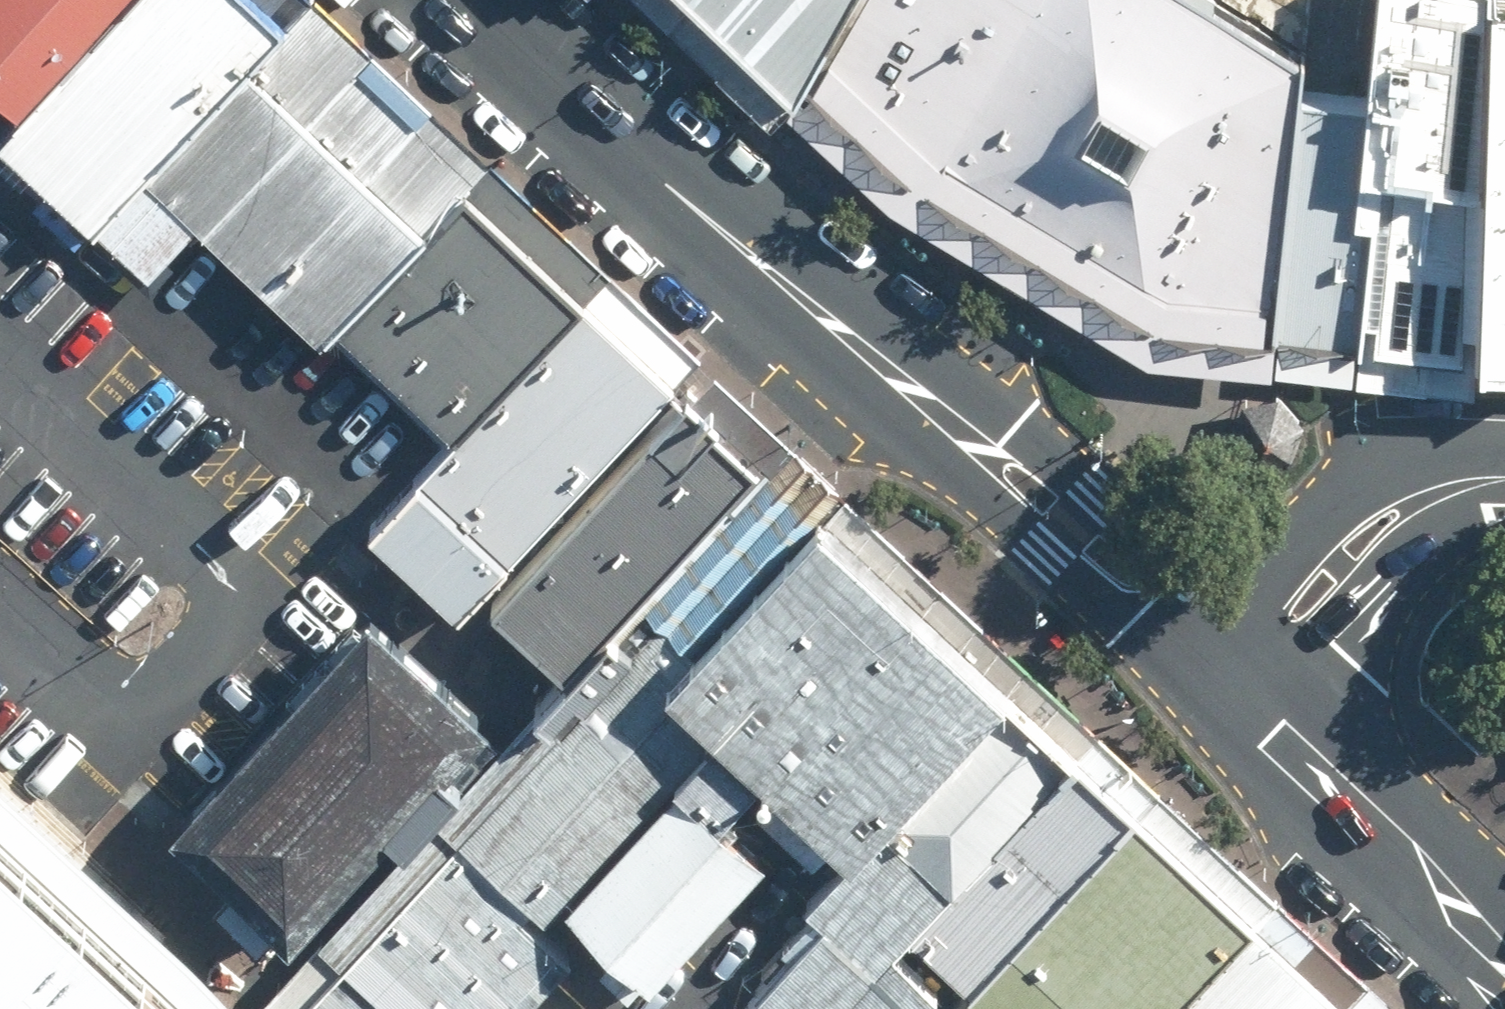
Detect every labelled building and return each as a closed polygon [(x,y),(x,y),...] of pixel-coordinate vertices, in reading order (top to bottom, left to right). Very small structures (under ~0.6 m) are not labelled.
[(279,0),(118,0),(26,95),(0,124),(0,125),(98,213),(152,156),(287,8),(279,0)] [(26,95),(118,0),(0,0),(0,71),(26,95)] [(787,93),(844,0),(658,0),(774,107),(787,93)] [(1270,355),(1303,77),(1306,47),(1225,0),(844,0),(787,93),(888,188),(1152,344),(1270,355)] [(1360,361),(1403,365),(1475,367),(1475,342),(1488,0),(1380,0),(1370,85),(1353,202),(1377,204),(1360,361)] [(1475,342),(1504,343),(1504,0),(1488,0),(1475,342)] [(478,165),(287,8),(152,156),(98,213),(149,261),(201,205),(328,324),(334,317),(469,174),(478,165)] [(1377,204),(1353,202),(1370,85),(1303,77),(1270,355),(1360,361),(1377,204)] [(589,287),(469,174),(334,317),(453,429),(589,287)] [(678,368),(589,287),(453,429),(372,515),(461,597),(678,368)] [(769,455),(686,380),(493,589),(571,659),(612,616),(769,455)] [(1282,386),(1244,394),(1232,431),(1258,461),(1297,453),(1309,416),(1282,386)] [(769,455),(612,616),(667,670),(820,503),(769,455)] [(1006,673),(820,503),(667,670),(853,839),(1006,673)] [(369,597),(175,809),(298,921),(492,710),(369,597)] [(667,670),(612,616),(571,659),(435,800),(537,890),(554,905),(570,889),(654,962),(803,797),(667,670)] [(1006,673),(853,839),(806,888),(827,906),(760,976),(795,1008),(911,1008),(913,1007),(916,1008),(934,1008),(1139,794),(1006,673)] [(1139,794),(934,1008),(1152,1008),(1255,903),(1139,794)] [(435,800),(254,1008),(523,1008),(577,951),(523,902),(537,890),(435,800)] [(0,813),(0,1008),(204,1008),(209,1004),(0,813)] [(1255,903),(1152,1008),(1332,1008),(1334,1008),(1350,991),(1255,903)]
